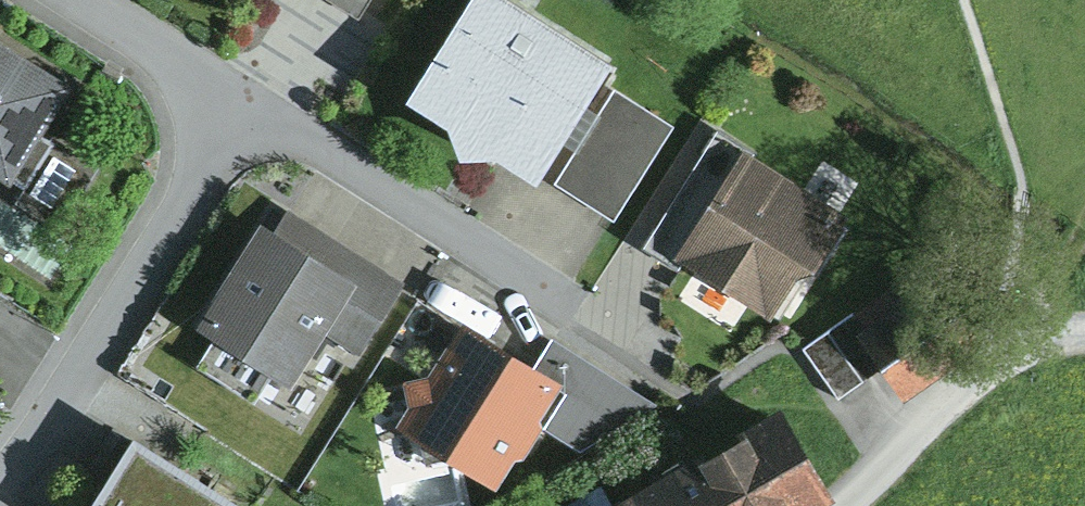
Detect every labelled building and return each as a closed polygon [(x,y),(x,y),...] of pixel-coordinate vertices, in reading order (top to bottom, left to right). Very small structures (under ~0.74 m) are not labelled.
[(357,19),(369,0),(327,0),(357,19)] [(509,0),(469,0),(405,102),(445,126),(457,157),(493,156),(542,187),(617,67),(509,0)] [(0,37),(0,174),(8,179),(11,175),(29,186),(19,202),(63,229),(103,164),(52,133),(50,137),(43,132),(74,82),(0,37)] [(614,89),(556,183),(615,219),(673,125),(614,89)] [(681,260),(753,150),(717,127),(641,243),(677,266),(681,260)] [(850,213),(753,150),(681,260),(769,317),(798,272),(812,269),(820,274),(849,229),(842,225),(850,213)] [(288,208),(274,230),(355,280),(324,331),(362,354),(407,281),(288,208)] [(274,230),(261,221),(195,324),(213,336),(196,363),(254,400),(272,373),(290,384),(290,381),(324,331),(355,280),(274,230)] [(901,299),(860,325),(887,365),(908,398),(978,353),(957,320),(927,340),(901,299)] [(887,365),(860,325),(853,315),(804,347),(838,398),(887,365)] [(536,367),(464,321),(429,375),(402,379),(408,409),(396,427),(497,488),(562,384),(536,367)] [(552,338),(536,367),(562,384),(573,389),(546,431),(581,452),(656,401),(552,338)] [(784,402),(747,424),(751,431),(703,458),(699,450),(673,466),(696,505),(826,505),(839,498),(784,402)] [(134,434),(86,505),(245,505),(134,434)] [(673,466),(603,505),(696,505),(673,466)]
